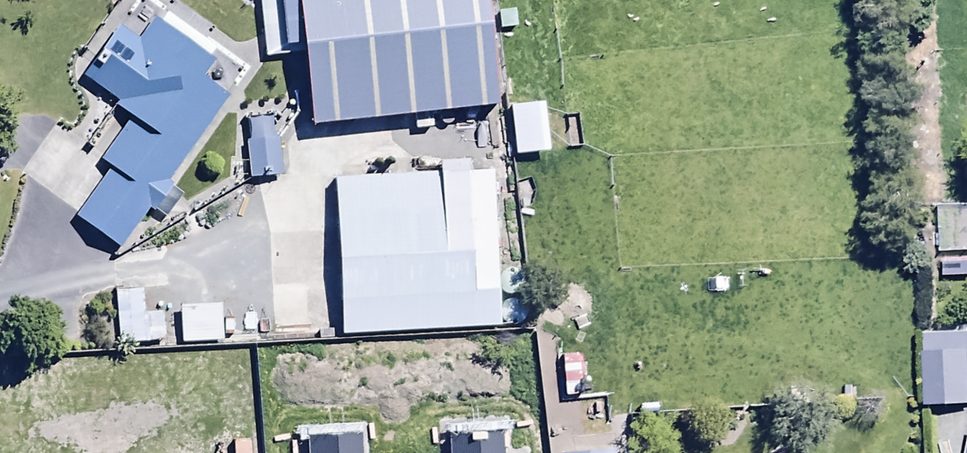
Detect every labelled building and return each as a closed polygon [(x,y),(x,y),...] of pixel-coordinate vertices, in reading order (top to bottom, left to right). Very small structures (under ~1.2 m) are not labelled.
[(484,0),(279,0),(282,41),(300,39),(307,119),(494,102),(484,0)] [(174,183),(168,179),(227,93),(200,75),(213,57),(153,15),(137,38),(116,24),(101,45),(107,50),(100,61),(92,56),(80,74),(117,99),(114,103),(131,115),(101,158),(110,165),(75,214),(120,245),(147,207),(154,211),(174,183)] [(547,148),(543,100),(519,102),(523,150),(547,148)] [(247,175),(279,174),(277,132),(270,132),(269,117),(245,118),(247,175)] [(490,168),(332,177),(341,332),(499,323),(490,168)] [(937,205),(939,251),(966,250),(966,204),(937,205)] [(119,289),(119,340),(163,340),(163,312),(142,312),(142,289),(119,289)] [(179,305),(180,342),(221,341),(220,304),(179,305)] [(923,332),(923,352),(921,352),(922,405),(966,404),(966,331),(923,332)]
